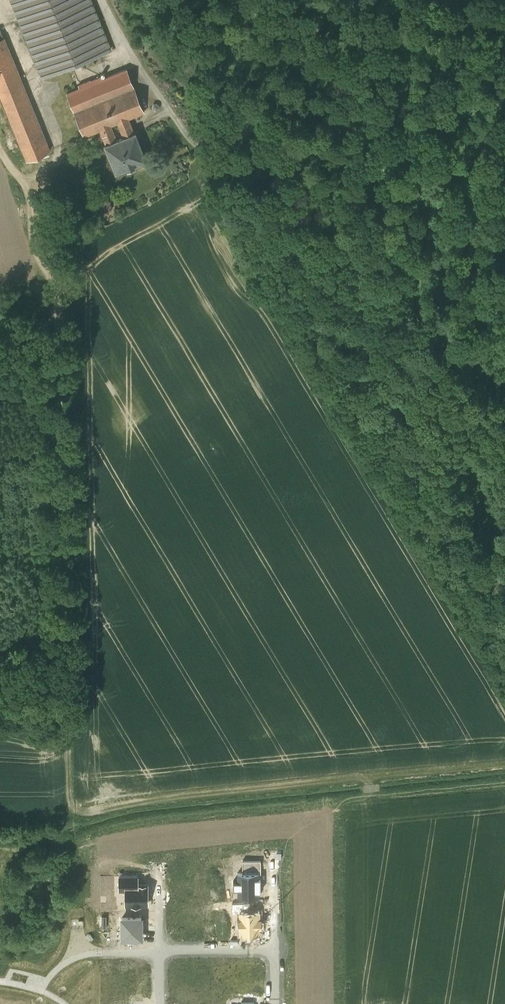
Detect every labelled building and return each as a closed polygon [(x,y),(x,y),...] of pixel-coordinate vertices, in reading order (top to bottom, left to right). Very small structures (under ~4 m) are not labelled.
[(44,77),(109,50),(89,0),(13,0),(44,77)] [(4,37),(0,39),(0,92),(27,159),(49,150),(4,37)] [(102,77),(90,81),(90,83),(66,93),(84,136),(100,130),(106,143),(134,132),(129,118),(144,112),(126,69),(102,78),(102,77)] [(106,143),(104,144),(115,172),(146,160),(135,131),(134,132),(106,143)] [(243,861),(243,873),(258,873),(259,873),(258,861),(243,861)] [(258,896),(258,873),(243,873),(238,873),(238,881),(234,881),(234,888),(238,888),(238,896),(258,896)] [(127,885),(137,885),(137,876),(120,876),(120,889),(127,889),(127,885)] [(127,889),(127,903),(147,903),(146,885),(137,885),(127,885),(127,889)] [(241,913),(250,913),(250,903),(232,903),(233,913),(241,913)] [(258,933),(258,913),(250,913),(241,913),(241,933),(258,933)] [(122,917),(122,937),(141,937),(141,917),(122,917)]
